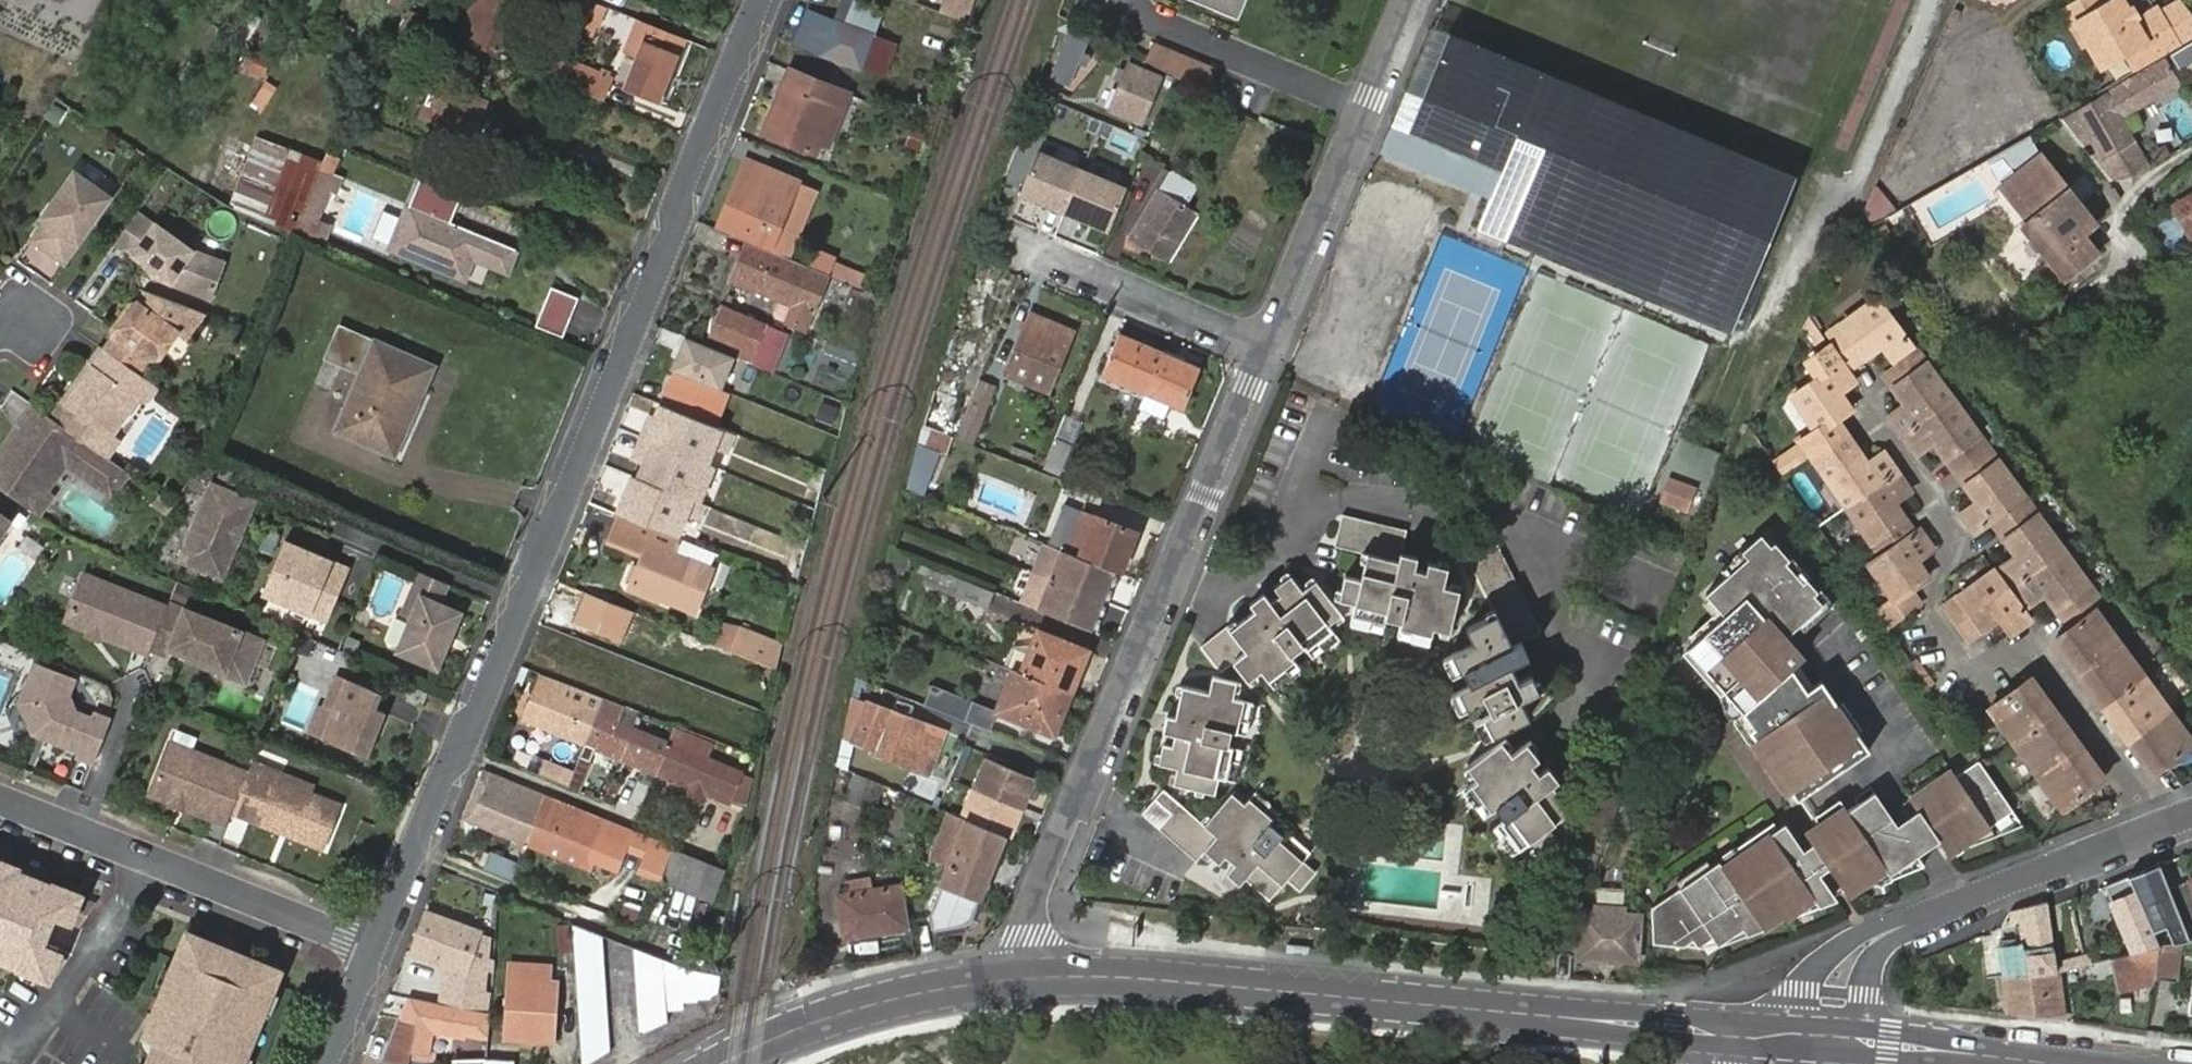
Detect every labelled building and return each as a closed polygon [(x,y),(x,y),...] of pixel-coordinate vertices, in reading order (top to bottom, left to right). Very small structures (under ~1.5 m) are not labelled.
[(499,52),(520,0),(472,0),(483,4),(477,19),(474,17),(465,38),(479,43),(499,52)] [(588,0),(578,0),(572,12),(599,22),(605,7),(588,0)] [(836,21),(872,35),(880,14),(845,0),(836,21)] [(968,23),(976,0),(947,0),(942,13),(968,23)] [(1237,15),(1239,9),(1216,0),(1201,0),(1237,15)] [(1239,9),(1237,15),(1238,15),(1244,0),(1216,0),(1239,9)] [(2062,8),(2085,49),(2091,45),(2079,24),(2109,6),(2105,0),(2077,0),(2062,8)] [(2138,71),(2164,56),(2191,40),(2191,12),(2183,0),(2164,12),(2161,7),(2142,18),(2135,6),(2128,9),(2123,0),(2120,0),(2109,6),(2079,24),(2091,45),(2104,66),(2127,52),(2138,71)] [(872,35),(836,21),(810,10),(797,42),(859,67),(872,35)] [(1406,127),(1447,27),(1431,19),(1390,121),(1406,127)] [(651,25),(639,20),(627,51),(639,56),(626,88),(658,101),(684,38),(651,25)] [(1092,32),(1077,24),(1072,36),(1088,42),(1092,32)] [(1066,52),(1072,36),(1061,33),(1056,48),(1066,52)] [(896,45),(872,35),(859,67),(884,77),(896,45)] [(1088,42),(1072,36),(1066,52),(1060,67),(1056,78),(1072,84),(1076,74),(1088,42)] [(458,62),(463,49),(437,39),(432,50),(458,62)] [(2164,56),(2166,59),(2180,83),(2191,101),(2191,100),(2191,67),(2191,66),(2186,56),(2191,53),(2191,40),(2164,56)] [(1148,62),(1174,76),(1206,93),(1216,68),(1155,43),(1148,62)] [(487,80),(494,65),(463,52),(457,67),(487,80)] [(249,55),(245,69),(268,76),(272,61),(249,55)] [(612,78),(555,55),(546,77),(603,100),(612,78)] [(2166,59),(2132,79),(2127,83),(2130,89),(2141,107),(2180,83),(2166,59)] [(1118,72),(1125,74),(1130,64),(1123,61),(1118,72)] [(1130,64),(1125,74),(1111,108),(1143,122),(1162,77),(1130,64)] [(843,90),(790,68),(763,133),(816,154),(821,143),(829,147),(844,110),(835,106),(843,90)] [(2107,93),(2111,99),(2130,89),(2127,83),(2132,79),(2130,76),(2106,90),(2107,93)] [(429,93),(425,102),(432,106),(446,111),(441,125),(472,137),(487,102),(441,83),(436,96),(429,93)] [(835,106),(844,110),(851,93),(843,90),(835,106)] [(1211,96),(1206,93),(1203,100),(1219,108),(1223,102),(1211,96)] [(2131,172),(2147,167),(2131,139),(2133,138),(2111,99),(2107,93),(2076,111),(2062,121),(2081,145),(2092,138),(2101,154),(2093,159),(2108,178),(2131,172)] [(867,107),(870,101),(860,97),(857,103),(867,107)] [(902,131),(929,142),(933,130),(907,119),(902,131)] [(1377,152),(1489,197),(1502,166),(1390,121),(1377,152)] [(2180,129),(2187,141),(2191,139),(2191,122),(2180,129)] [(231,206),(265,220),(295,231),(297,229),(320,168),(323,161),(258,136),(231,206)] [(1127,190),(1038,152),(1021,192),(1110,230),(1127,190)] [(2059,251),(2073,269),(2095,252),(2081,233),(2094,223),(2079,204),(2079,202),(2075,205),(2064,191),(2067,188),(2067,187),(2041,154),(2001,185),(2026,217),(2019,222),(2048,259),(2059,251)] [(746,161),(717,229),(739,238),(748,242),(760,247),(768,227),(758,223),(770,194),(779,174),(746,161)] [(1125,233),(1131,237),(1158,192),(1170,171),(1164,167),(1125,233)] [(343,177),(320,168),(297,229),(325,241),(331,225),(319,220),(331,190),(337,193),(343,177)] [(69,262),(114,198),(76,171),(50,207),(55,210),(34,237),(69,262)] [(1131,237),(1171,261),(1191,226),(1198,215),(1208,193),(1196,186),(1170,171),(1158,192),(1131,237)] [(462,192),(421,176),(409,205),(450,222),(462,192)] [(1871,220),(1890,208),(1876,187),(1857,200),(1871,220)] [(1390,236),(1398,239),(1414,246),(1427,215),(1422,213),(1425,203),(1393,190),(1388,200),(1383,198),(1368,235),(1387,243),(1390,236)] [(2174,208),(2190,237),(2191,235),(2191,197),(2190,198),(2174,208)] [(440,261),(438,267),(464,277),(472,256),(490,263),(507,270),(515,249),(450,222),(409,205),(392,247),(430,263),(432,259),(440,261)] [(194,250),(139,211),(116,242),(134,255),(145,273),(211,298),(225,261),(194,250)] [(1398,239),(1390,236),(1387,243),(1395,247),(1411,253),(1414,246),(1398,239)] [(804,330),(828,275),(760,247),(748,242),(731,280),(793,306),(785,322),(804,330)] [(2062,278),(2073,269),(2059,251),(2048,259),(2062,278)] [(430,263),(438,267),(440,261),(432,259),(430,263)] [(118,336),(107,350),(137,372),(150,355),(161,355),(177,331),(182,334),(190,331),(198,311),(151,292),(141,306),(132,306),(113,331),(118,336)] [(1913,345),(1878,297),(1828,333),(1841,351),(1852,365),(1865,355),(1880,344),(1893,360),(1913,345)] [(723,308),(712,336),(754,354),(766,325),(723,308)] [(1073,332),(1031,314),(1015,350),(1006,372),(1048,390),(1058,368),(1073,332)] [(556,315),(549,331),(574,341),(580,324),(556,315)] [(336,429),(387,452),(415,389),(424,392),(435,366),(340,324),(325,357),(361,373),(336,429)] [(1145,393),(1162,350),(1119,333),(1102,374),(1145,393)] [(708,345),(769,371),(773,362),(754,354),(712,336),(708,345)] [(94,366),(56,421),(107,457),(120,439),(112,434),(139,396),(147,402),(158,386),(137,372),(107,350),(103,347),(91,364),(94,366)] [(1889,415),(1903,434),(1952,399),(1916,349),(1896,365),(1884,373),(1894,386),(1906,402),(1889,415)] [(1200,367),(1162,350),(1145,393),(1142,398),(1138,408),(1163,419),(1170,403),(1183,409),(1200,367)] [(1812,455),(1844,432),(1834,418),(1849,409),(1838,393),(1854,381),(1840,360),(1792,394),(1817,431),(1802,441),(1812,455)] [(677,372),(663,406),(664,406),(707,423),(714,426),(728,392),(677,372)] [(1099,380),(1142,398),(1145,393),(1102,374),(1099,380)] [(969,412),(984,418),(996,388),(980,381),(969,412)] [(415,389),(387,452),(396,456),(424,392),(415,389)] [(935,389),(924,425),(943,433),(957,397),(935,389)] [(1946,458),(1956,471),(1988,448),(1952,399),(1903,434),(1917,453),(1934,441),(1946,458)] [(34,405),(0,454),(0,488),(38,515),(51,497),(45,493),(66,463),(99,486),(115,463),(107,457),(56,421),(34,405)] [(707,423),(664,406),(657,422),(643,417),(635,438),(691,461),(693,457),(703,461),(711,444),(707,443),(700,440),(707,423)] [(980,427),(984,418),(969,412),(965,420),(980,427)] [(976,427),(963,422),(957,436),(970,442),(976,427)] [(707,443),(714,426),(707,423),(700,440),(707,443)] [(907,489),(924,496),(940,453),(946,456),(953,437),(943,433),(924,425),(907,489)] [(1853,446),(1844,432),(1812,455),(1846,503),(1894,471),(1880,451),(1864,461),(1853,446)] [(735,436),(731,447),(746,452),(750,442),(735,436)] [(1072,447),(1056,441),(1044,468),(1061,475),(1072,447)] [(758,473),(768,449),(753,443),(743,469),(757,475),(758,473)] [(1988,448),(1956,471),(1965,484),(1977,500),(1960,512),(1975,532),(1992,520),(2024,497),(1988,448)] [(781,455),(768,449),(758,473),(771,478),(781,455)] [(129,472),(115,463),(99,486),(113,496),(129,472)] [(1880,554),(1913,532),(1903,519),(1891,501),(1907,490),(1894,471),(1846,503),(1880,554)] [(1702,487),(1669,475),(1659,502),(1693,514),(1702,487)] [(257,505),(215,487),(182,560),(224,578),(239,546),(235,544),(242,527),(247,529),(257,505)] [(2000,566),(2015,588),(2062,551),(2027,502),(1995,525),(2005,539),(2016,554),(2000,566)] [(1068,506),(1053,546),(1066,551),(1082,511),(1068,506)] [(1082,511),(1066,551),(1080,557),(1119,572),(1121,573),(1136,533),(1095,516),(1082,511)] [(675,553),(681,538),(621,514),(610,541),(643,555),(639,565),(633,580),(631,586),(660,598),(696,612),(713,569),(675,553)] [(1354,603),(1351,614),(1352,614),(1371,619),(1383,622),(1385,617),(1401,621),(1399,626),(1412,629),(1431,634),(1434,627),(1440,629),(1450,631),(1460,589),(1443,585),(1447,566),(1438,565),(1428,562),(1426,571),(1415,568),(1417,556),(1401,553),(1407,530),(1343,514),(1335,545),(1346,548),(1362,552),(1367,553),(1365,562),(1363,572),(1361,579),(1345,576),(1341,589),(1339,599),(1354,603)] [(10,521),(0,515),(0,535),(10,521)] [(247,529),(242,527),(235,544),(239,546),(247,529)] [(1893,598),(1875,610),(1885,624),(1916,602),(1907,588),(1925,576),(1914,559),(1931,548),(1918,529),(1913,532),(1880,554),(1869,562),(1893,598)] [(1750,544),(1742,551),(1722,569),(1728,574),(1748,557),(1769,538),(1764,532),(1750,544)] [(28,534),(20,549),(39,559),(47,544),(28,534)] [(1735,543),(1742,551),(1750,544),(1743,536),(1735,543)] [(1748,557),(1728,574),(1706,594),(1709,597),(1725,615),(1685,650),(1683,652),(1721,694),(1725,690),(1734,701),(1757,679),(1767,689),(1743,711),(1754,726),(1749,730),(1756,738),(1750,742),(1761,758),(1766,754),(1781,775),(1776,779),(1786,794),(1791,791),(1798,800),(1870,750),(1857,732),(1837,702),(1822,680),(1814,685),(1807,690),(1802,682),(1782,696),(1774,685),(1799,664),(1803,659),(1785,638),(1799,625),(1804,620),(1826,601),(1769,538),(1748,557)] [(350,566),(285,540),(264,592),(327,620),(350,566)] [(715,560),(718,551),(685,542),(682,551),(715,560)] [(1493,735),(1493,736),(1530,718),(1520,700),(1539,691),(1532,675),(1519,681),(1511,665),(1528,657),(1521,642),(1541,632),(1497,543),(1468,558),(1496,613),(1466,627),(1474,643),(1452,653),(1452,654),(1461,672),(1464,670),(1471,684),(1459,691),(1468,708),(1485,699),(1492,713),(1484,718),(1493,735)] [(1047,544),(1024,604),(1096,632),(1119,572),(1080,557),(1066,551),(1053,546),(1047,544)] [(2062,551),(2015,588),(2028,604),(2044,593),(2056,609),(2066,623),(2098,600),(2088,586),(2062,551)] [(900,572),(904,561),(893,557),(889,568),(900,572)] [(633,580),(639,565),(634,563),(628,578),(633,580)] [(1941,602),(1964,634),(1977,624),(1992,613),(2004,629),(2025,614),(1990,566),(1941,602)] [(449,584),(419,571),(401,614),(411,619),(398,648),(439,665),(463,609),(442,601),(449,584)] [(137,638),(152,644),(167,607),(85,574),(67,620),(134,646),(137,638)] [(1201,646),(1221,671),(1233,662),(1248,681),(1255,675),(1261,670),(1269,680),(1285,668),(1294,660),(1290,655),(1304,645),(1307,649),(1316,642),(1332,630),(1332,629),(1329,624),(1334,620),(1342,614),(1315,580),(1307,587),(1302,591),(1290,575),(1283,582),(1275,587),(1280,595),(1271,602),(1264,593),(1250,603),(1255,610),(1236,625),(1229,630),(1226,626),(1201,646)] [(951,591),(956,594),(961,580),(956,578),(951,591)] [(961,580),(956,594),(955,596),(988,609),(994,593),(961,580)] [(658,603),(660,598),(631,586),(629,591),(658,603)] [(1725,615),(1709,597),(1703,603),(1713,614),(1689,636),(1685,650),(1725,615)] [(1831,607),(1826,601),(1804,620),(1799,625),(1804,631),(1831,607)] [(240,631),(169,602),(151,648),(169,655),(172,648),(225,669),(240,631)] [(2054,639),(2079,673),(2118,644),(2093,610),(2070,628),(2054,639)] [(879,631),(898,639),(904,627),(884,619),(879,631)] [(783,645),(742,628),(732,651),(732,652),(748,658),(776,669),(783,645)] [(1869,637),(1863,628),(1857,632),(1863,641),(1869,637)] [(732,652),(682,631),(675,649),(726,669),(732,652)] [(1087,651),(1084,650),(1039,632),(1029,656),(1022,673),(1070,692),(1087,651)] [(152,644),(137,638),(134,646),(150,652),(151,648),(152,644)] [(1674,642),(1664,650),(1669,656),(1679,647),(1674,642)] [(653,647),(643,643),(637,657),(647,662),(653,647)] [(2079,673),(2104,706),(2142,678),(2118,644),(2079,673)] [(1070,692),(1076,695),(1093,651),(1085,648),(1084,650),(1087,651),(1070,692)] [(1012,649),(1005,666),(1014,670),(1022,673),(1029,656),(1012,649)] [(75,677),(38,663),(23,702),(35,732),(79,749),(77,755),(95,761),(111,720),(94,714),(91,719),(75,713),(68,695),(75,677)] [(1814,685),(1799,664),(1774,685),(1782,696),(1802,682),(1807,690),(1814,685)] [(1053,733),(1054,733),(1070,692),(1022,673),(1014,670),(998,711),(1018,719),(1020,720),(1023,714),(1033,718),(1031,725),(1033,725),(1053,733)] [(523,719),(586,744),(604,698),(541,674),(523,719)] [(631,674),(627,681),(638,685),(641,678),(631,674)] [(323,707),(335,711),(347,679),(336,675),(323,707)] [(1176,717),(1167,716),(1163,731),(1163,732),(1175,735),(1173,747),(1163,745),(1161,755),(1159,764),(1177,768),(1174,778),(1173,784),(1195,790),(1204,792),(1215,794),(1218,778),(1226,780),(1226,779),(1230,760),(1233,748),(1228,746),(1231,731),(1237,732),(1240,720),(1244,701),(1244,700),(1233,698),(1235,690),(1236,681),(1213,675),(1209,692),(1183,686),(1181,695),(1176,717)] [(2016,741),(2054,712),(2029,678),(1990,707),(2016,741)] [(2104,706),(2128,740),(2167,711),(2142,678),(2104,706)] [(335,711),(324,739),(368,756),(385,712),(375,708),(381,693),(347,679),(335,711)] [(1734,701),(1743,711),(1767,689),(1757,679),(1734,701)] [(933,684),(924,704),(966,721),(974,724),(984,728),(984,727),(966,720),(974,701),(933,684)] [(1734,719),(1750,742),(1756,738),(1749,730),(1754,726),(1743,711),(1734,701),(1725,690),(1721,694),(1724,707),(1734,719)] [(1059,735),(1076,695),(1070,692),(1054,733),(1059,735)] [(604,698),(586,744),(595,748),(622,759),(633,729),(617,722),(622,709),(624,705),(604,698)] [(1841,699),(1837,702),(1857,732),(1861,730),(1841,699)] [(931,774),(946,732),(888,710),(868,701),(862,718),(853,742),(873,749),(872,751),(931,774)] [(638,716),(622,709),(617,722),(633,729),(638,716)] [(2128,740),(2154,773),(2167,764),(2191,746),(2191,745),(2167,711),(2128,740)] [(2078,745),(2054,712),(2016,741),(2040,774),(2078,745)] [(1020,720),(1018,719),(1017,722),(1032,728),(1033,725),(1031,725),(1033,718),(1023,714),(1020,720)] [(633,729),(622,759),(657,774),(674,732),(666,728),(660,740),(633,729)] [(177,730),(172,743),(192,751),(197,738),(177,730)] [(674,732),(657,774),(686,786),(693,790),(729,805),(730,803),(744,808),(751,779),(741,775),(706,759),(711,745),(675,730),(674,732)] [(1501,740),(1467,766),(1473,773),(1477,780),(1471,784),(1483,800),(1491,810),(1496,806),(1505,820),(1501,823),(1508,833),(1520,848),(1521,849),(1530,842),(1540,855),(1560,840),(1549,828),(1556,823),(1571,811),(1565,803),(1552,785),(1559,780),(1548,766),(1539,773),(1531,764),(1539,758),(1533,750),(1527,742),(1512,753),(1507,748),(1501,740)] [(234,809),(248,774),(172,743),(155,785),(188,799),(185,806),(228,823),(234,809)] [(574,774),(569,787),(578,790),(595,748),(586,744),(574,774)] [(2103,779),(2078,745),(2040,774),(2065,808),(2100,782),(2103,779)] [(1761,758),(1776,779),(1781,775),(1766,754),(1761,758)] [(854,770),(857,764),(844,757),(841,764),(854,770)] [(987,758),(962,818),(1004,836),(1010,838),(1036,779),(987,758)] [(1991,826),(2013,811),(2006,800),(1982,766),(1979,761),(1957,776),(1952,769),(1938,778),(1917,793),(1910,798),(1918,811),(1939,840),(1949,855),(1955,851),(1961,847),(1967,842),(1991,826)] [(283,774),(252,762),(248,774),(234,809),(259,819),(326,846),(342,805),(280,781),(283,774)] [(539,775),(569,787),(574,774),(543,762),(539,775)] [(478,813),(531,835),(546,797),(483,771),(465,817),(474,821),(478,813)] [(856,774),(844,802),(872,813),(883,786),(856,774)] [(1917,793),(1938,778),(1936,775),(1915,789),(1917,793)] [(188,799),(155,785),(152,792),(185,806),(188,799)] [(1600,797),(1619,804),(1623,794),(1604,787),(1600,797)] [(1159,793),(1142,813),(1196,861),(1201,855),(1204,851),(1211,857),(1219,863),(1226,857),(1235,865),(1227,874),(1240,885),(1245,879),(1270,899),(1282,885),(1288,879),(1300,890),(1316,871),(1304,861),(1311,852),(1310,852),(1286,830),(1282,835),(1271,825),(1274,820),(1265,812),(1250,799),(1249,798),(1245,804),(1240,800),(1232,793),(1211,818),(1204,825),(1200,822),(1163,789),(1159,793)] [(1792,803),(1798,800),(1791,791),(1786,794),(1792,803)] [(1652,907),(1654,942),(1684,945),(1693,939),(1699,947),(1713,937),(1719,945),(1757,918),(1764,928),(1783,915),(1786,919),(1814,899),(1820,906),(1835,895),(1820,874),(1813,863),(1822,857),(1830,867),(1848,895),(1886,869),(1893,877),(1907,871),(1924,865),(1917,856),(1898,826),(1889,814),(1876,793),(1860,804),(1849,812),(1845,806),(1820,824),(1806,833),(1813,843),(1804,850),(1785,823),(1781,826),(1778,828),(1757,842),(1758,845),(1728,866),(1725,868),(1719,861),(1712,866),(1681,887),(1653,906),(1652,907)] [(531,835),(584,856),(596,861),(612,823),(546,797),(531,835)] [(1585,829),(1572,862),(1592,870),(1605,837),(1619,804),(1600,797),(1587,829),(1585,829)] [(899,798),(888,799),(895,838),(906,837),(899,798)] [(1816,817),(1820,824),(1845,806),(1841,800),(1816,817)] [(1898,826),(1917,856),(1925,850),(1939,840),(1918,811),(1905,820),(1898,826)] [(474,821),(527,843),(531,835),(478,813),(474,821)] [(950,866),(941,886),(979,901),(1004,836),(962,818),(951,813),(932,859),(950,866)] [(326,846),(259,819),(257,825),(323,852),(326,846)] [(1721,857),(1728,866),(1758,845),(1757,842),(1778,828),(1774,821),(1721,857)] [(1998,835),(1991,826),(1967,842),(1970,846),(1998,835)] [(531,835),(527,843),(581,865),(584,856),(531,835)] [(725,871),(655,841),(642,872),(712,901),(725,871)] [(1964,850),(1961,847),(1955,851),(1957,855),(1964,850)] [(493,850),(487,867),(515,877),(521,860),(493,850)] [(1813,863),(1820,874),(1830,867),(1822,857),(1813,863)] [(1676,880),(1681,887),(1712,866),(1707,859),(1676,880)] [(46,978),(59,948),(40,940),(51,916),(68,922),(79,897),(0,865),(0,959),(46,978)] [(2190,881),(2170,889),(2160,865),(2129,876),(2158,947),(2180,943),(2189,941),(2191,941),(2191,880),(2190,881)] [(2133,953),(2158,947),(2129,876),(2106,885),(2129,943),(2133,953)] [(845,881),(847,895),(873,890),(870,877),(845,881)] [(873,890),(847,895),(838,897),(846,940),(910,928),(902,885),(873,890)] [(96,904),(79,897),(68,922),(81,927),(96,904)] [(641,922),(646,905),(627,899),(622,916),(641,922)] [(2057,972),(2090,964),(2088,955),(2070,959),(2055,963),(2053,950),(2048,909),(2047,901),(2010,911),(2011,919),(2017,919),(2021,943),(1999,946),(2003,976),(2026,972),(2026,976),(2057,972)] [(1577,957),(1637,961),(1640,915),(1624,913),(1624,909),(1596,906),(1595,912),(1581,910),(1577,957)] [(487,969),(495,970),(496,960),(488,960),(490,936),(480,933),(480,932),(448,921),(448,920),(427,912),(413,953),(434,960),(466,972),(486,979),(487,969)] [(582,1063),(590,1063),(610,1053),(601,934),(571,923),(582,1063)] [(557,925),(559,953),(573,952),(571,924),(557,925)] [(186,935),(151,1021),(161,1025),(145,1063),(241,1063),(278,973),(186,935)] [(2090,964),(2110,959),(2133,953),(2129,943),(2088,953),(2088,955),(2090,964)] [(2158,947),(2154,978),(2175,981),(2180,943),(2158,947)] [(710,1000),(720,994),(723,976),(687,968),(634,947),(639,1038),(668,1023),(667,1011),(683,1010),(683,1003),(697,1002),(697,1000),(710,1000)] [(2118,991),(2153,983),(2154,978),(2158,947),(2133,953),(2110,959),(2118,991)] [(551,1001),(556,1001),(556,999),(557,983),(550,983),(550,966),(511,963),(506,1038),(528,1039),(528,1035),(533,1035),(533,1039),(553,1042),(555,1022),(555,1021),(549,1020),(551,1001)] [(2019,1015),(2063,1020),(2057,972),(2026,976),(2026,972),(2003,976),(2007,1003),(2017,1001),(2019,1015)] [(475,1010),(486,1011),(489,994),(445,985),(441,1003),(469,1009),(475,1010)] [(463,1031),(489,1036),(491,1013),(486,1011),(475,1010),(469,1009),(441,1003),(410,997),(400,1019),(417,1023),(411,1059),(422,1060),(424,1051),(428,1052),(432,1029),(463,1035),(463,1031)] [(2017,1001),(2007,1003),(2009,1014),(2019,1015),(2017,1001)] [(407,1063),(410,1063),(411,1059),(417,1023),(400,1019),(392,1042),(388,1041),(381,1058),(407,1063)] [(1199,1063),(1217,1063),(1204,1056),(1199,1063)]
